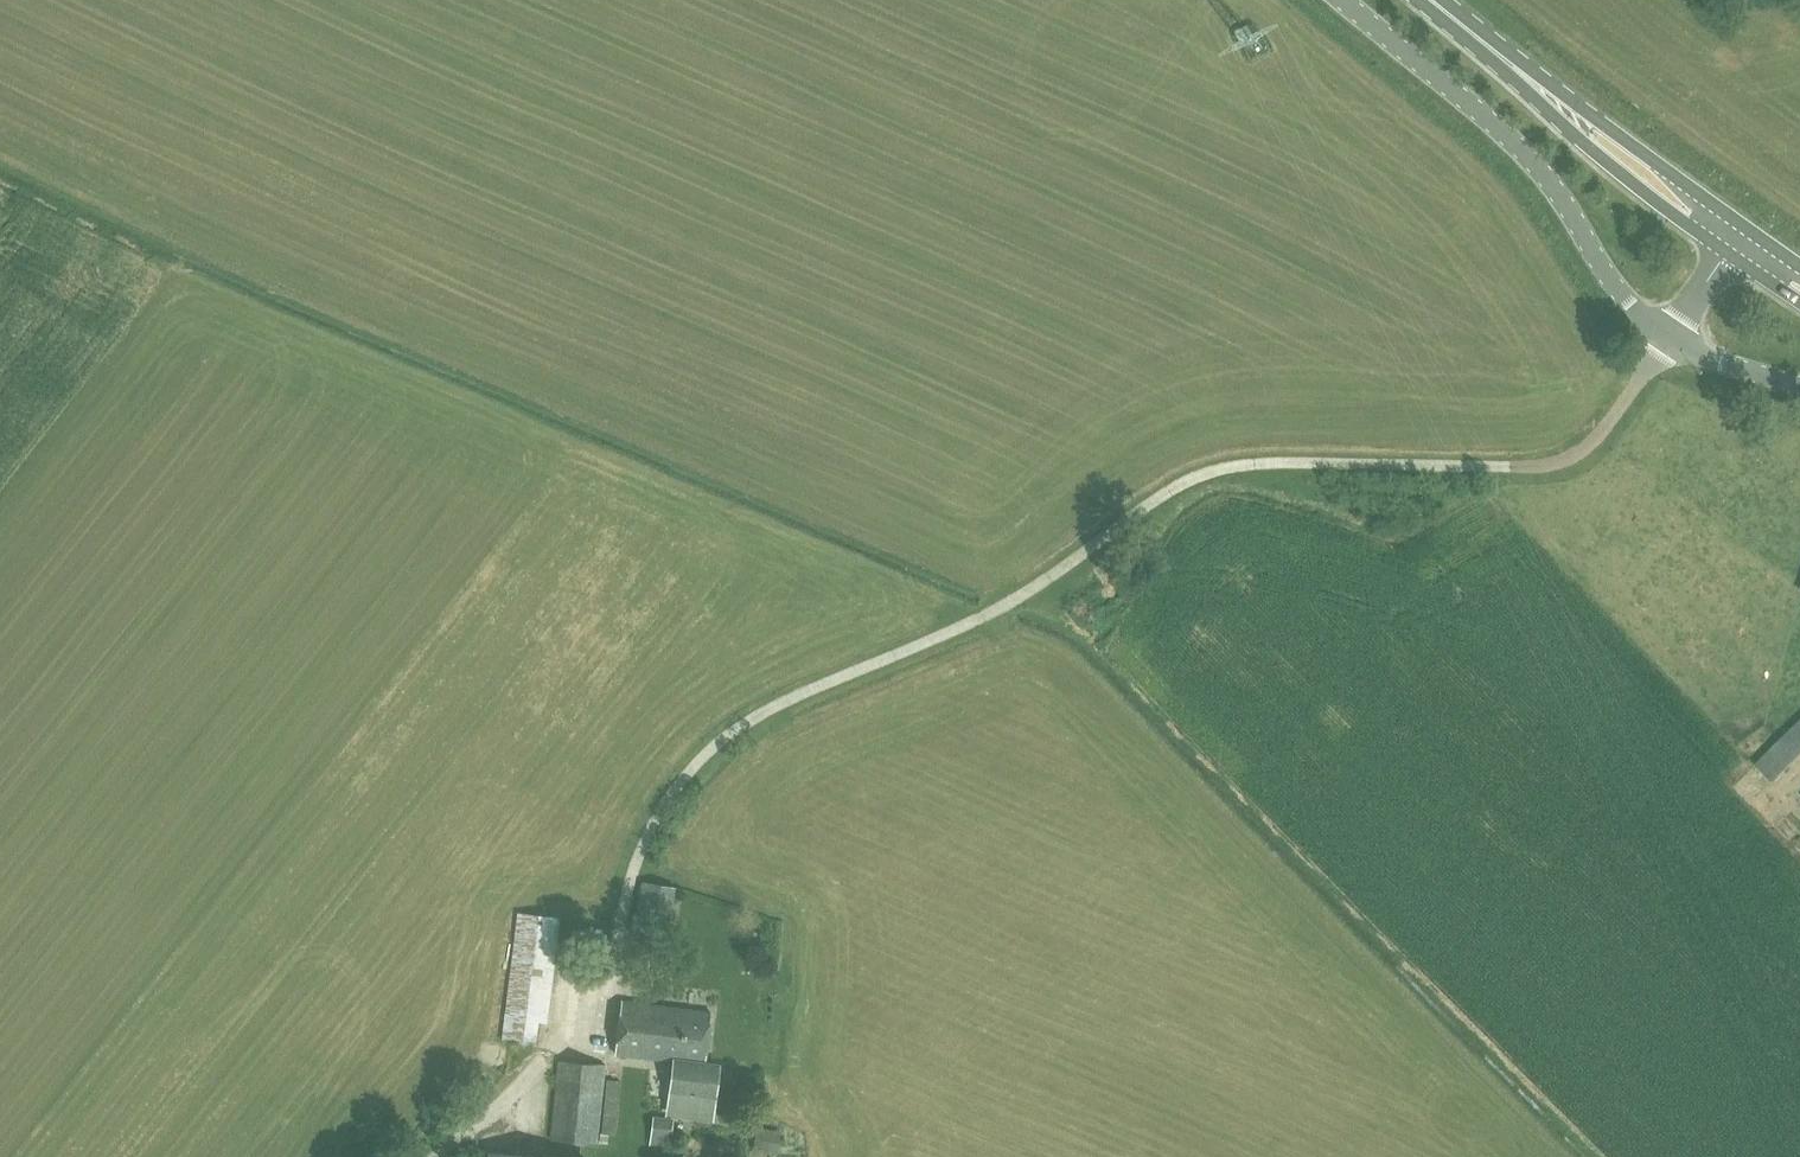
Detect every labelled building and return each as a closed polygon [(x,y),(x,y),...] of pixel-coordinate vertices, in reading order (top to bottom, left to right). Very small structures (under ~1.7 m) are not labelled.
[(1758,763),(1777,782),(1799,760),(1799,721),(1758,763)] [(668,936),(675,888),(643,883),(636,930),(668,936)] [(549,1024),(560,919),(520,914),(504,1041),(537,1046),(541,1022),(549,1024)] [(713,1115),(719,1065),(705,1064),(712,1012),(623,1001),(616,1054),(674,1061),(668,1109),(713,1115)] [(608,1066),(558,1062),(552,1142),(600,1145),(608,1066)] [(672,1149),(675,1120),(655,1117),(651,1146),(672,1149)] [(758,1123),(754,1147),(779,1150),(782,1126),(758,1123)]
